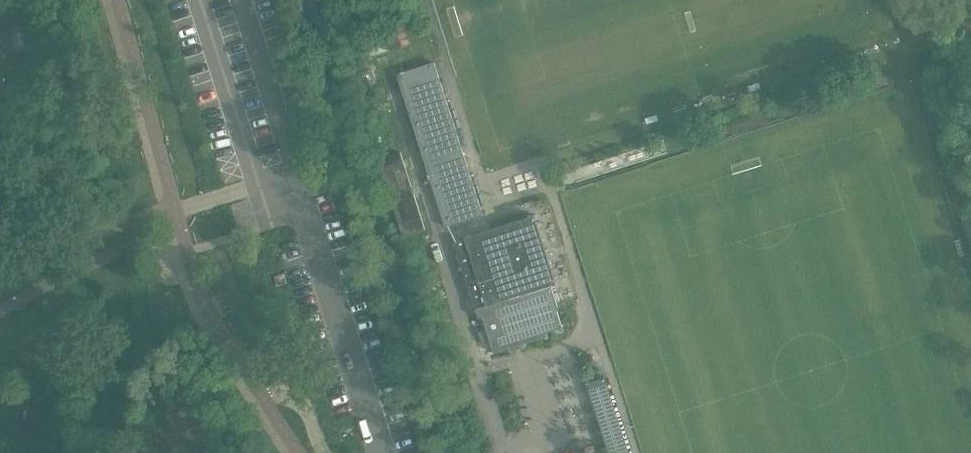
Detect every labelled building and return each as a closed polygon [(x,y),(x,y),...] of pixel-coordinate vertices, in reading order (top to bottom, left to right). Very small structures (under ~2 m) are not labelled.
[(397,75),(446,228),(484,216),(435,63),(397,75)] [(393,157),(379,161),(390,195),(412,188),(402,155),(393,157)] [(415,196),(393,203),(403,237),(415,233),(425,230),(415,196)] [(542,336),(546,334),(563,329),(557,308),(558,308),(552,286),(556,285),(534,217),(454,242),(479,319),(483,318),(494,355),(510,349),(510,348),(519,345),(520,345),(521,346),(543,339),(542,336)] [(612,452),(634,452),(610,375),(590,381),(612,452)]
